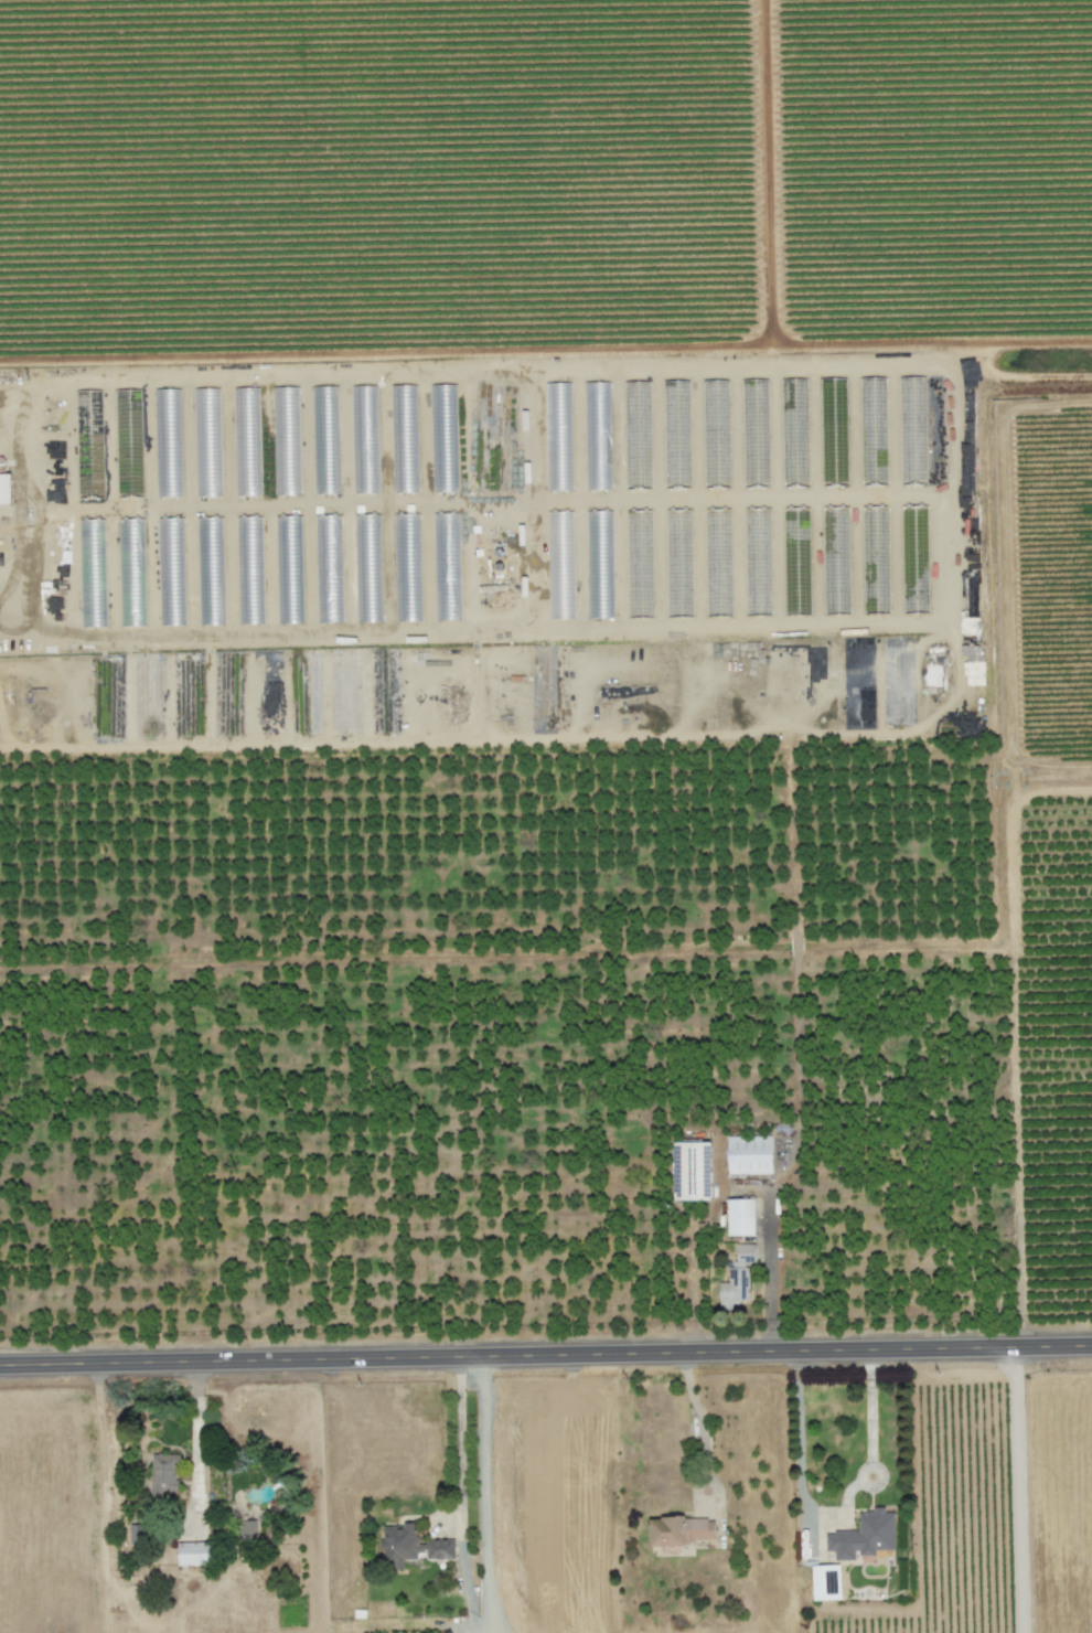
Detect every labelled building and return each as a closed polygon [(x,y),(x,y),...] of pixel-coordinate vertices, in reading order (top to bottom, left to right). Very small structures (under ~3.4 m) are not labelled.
[(845,378),(819,379),(821,486),(847,486),(845,378)] [(728,380),(702,381),(703,488),(729,488),(728,380)] [(690,488),(688,381),(662,381),(664,489),(690,488)] [(609,382),(583,383),(585,437),(592,436),(592,443),(610,443),(609,382)] [(569,383),(545,383),(546,408),(537,408),(537,428),(545,428),(547,491),(572,490),(569,383)] [(417,385),(391,386),(394,493),(420,492),(417,385)] [(456,385),(430,385),(432,493),(458,492),(456,385)] [(314,494),(340,494),(338,386),(312,387),(314,494)] [(378,386),(351,386),(353,494),(380,493),(378,386)] [(273,388),(275,495),(301,494),(299,387),(273,388)] [(194,389),(196,497),(222,496),(220,388),(194,389)] [(259,388),(233,388),(235,497),(261,496),(259,388)] [(183,497),(181,389),(154,390),(157,497),(183,497)] [(11,504),(10,473),(0,474),(0,504),(11,504)] [(769,508),(743,509),(745,616),(771,616),(769,508)] [(704,509),(706,617),(731,616),(729,509),(704,509)] [(626,511),(627,543),(628,543),(629,579),(651,578),(649,510),(626,511)] [(690,510),(676,511),(677,538),(690,537),(690,510)] [(863,511),(864,530),(872,530),(872,541),(885,540),(883,510),(863,511)] [(614,618),(611,511),(585,511),(588,619),(614,618)] [(433,514),(435,621),(462,621),(459,513),(433,514)] [(396,622),(423,621),(420,514),(393,514),(396,622)] [(342,515),(315,516),(318,623),(344,623),(342,515)] [(381,515),(354,515),(357,622),(384,622),(381,515)] [(275,516),(277,624),(304,623),(302,516),(275,516)] [(225,624),(223,517),(197,517),(199,625),(225,624)] [(239,625),(265,624),(262,517),(236,517),(239,625)] [(118,519),(120,626),(146,626),(145,518),(118,519)] [(184,518),(157,518),(160,626),(186,625),(184,518)] [(78,520),(81,627),(107,627),(104,519),(78,520)] [(984,698),(984,666),(964,666),(964,698),(984,698)] [(726,1136),(727,1174),(772,1174),(771,1136),(726,1136)] [(711,1141),(673,1141),(673,1200),(711,1200),(711,1141)] [(727,1235),(754,1236),(755,1199),(728,1198),(727,1235)] [(748,1302),(748,1262),(756,1262),(756,1243),(736,1243),(736,1269),(728,1269),(728,1282),(719,1282),(719,1310),(732,1310),(732,1302),(748,1302)] [(177,1491),(178,1455),(151,1454),(149,1498),(163,1499),(163,1490),(177,1491)] [(895,1550),(894,1512),(885,1512),(885,1507),(874,1507),(874,1512),(857,1512),(858,1531),(826,1532),(826,1551),(835,1550),(835,1560),(856,1559),(856,1555),(875,1555),(875,1550),(895,1550)] [(715,1543),(714,1517),(648,1519),(649,1545),(715,1543)] [(259,1537),(258,1520),(237,1521),(238,1538),(259,1537)] [(129,1525),(130,1548),(143,1548),(143,1524),(129,1525)] [(454,1558),(454,1540),(416,1541),(416,1524),(381,1525),(382,1568),(404,1568),(404,1560),(417,1560),(417,1558),(454,1558)] [(177,1566),(212,1565),(211,1542),(177,1543),(177,1566)] [(840,1564),(812,1566),(813,1601),(841,1600),(840,1564)]
